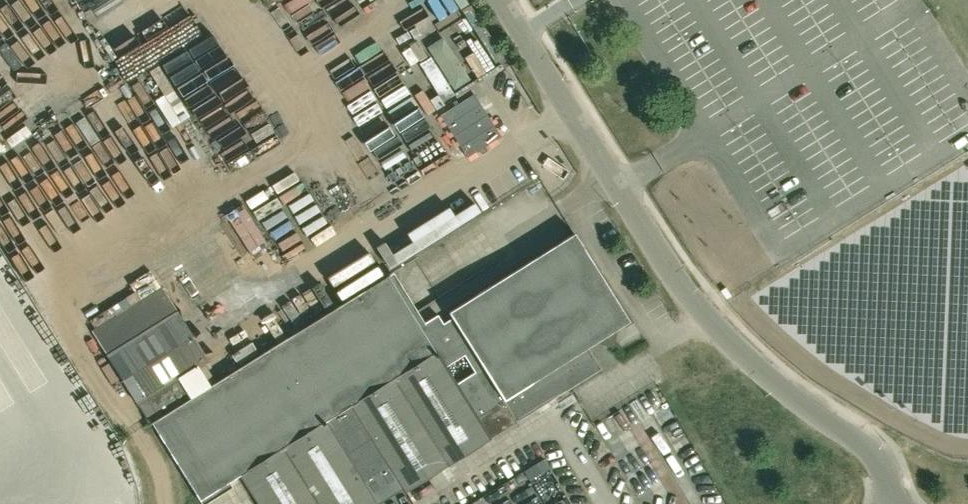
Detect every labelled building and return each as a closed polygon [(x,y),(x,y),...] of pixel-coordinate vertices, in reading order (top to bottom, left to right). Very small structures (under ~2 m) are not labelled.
[(173,62),(179,75),(199,66),(193,54),(173,62)] [(514,140),(488,85),(444,105),(470,161),(514,140)] [(421,94),(434,114),(442,108),(429,89),(421,94)] [(191,123),(199,119),(189,101),(181,106),(191,123)] [(298,158),(278,171),(288,188),(309,175),(298,158)] [(249,191),(261,209),(284,194),(271,175),(249,191)] [(456,201),(433,215),(449,241),(485,219),(477,205),(463,213),(456,201)] [(263,211),(268,220),(285,211),(281,202),(263,211)] [(250,203),(234,214),(262,258),(278,247),(250,203)] [(447,311),(452,318),(443,324),(438,316),(421,327),(389,276),(151,423),(199,501),(242,475),(241,474),(283,447),(352,404),(436,352),(445,366),(462,356),(472,350),(517,421),(600,369),(586,346),(595,341),(611,344),(616,329),(628,321),(573,233),(447,311)] [(92,330),(147,418),(150,422),(208,386),(197,368),(208,361),(161,287),(92,330)] [(488,436),(513,420),(514,423),(517,421),(472,350),(462,356),(473,374),(457,384),(445,366),(436,352),(352,404),(406,490),(490,438),(488,436)] [(319,503),(377,503),(402,488),(404,491),(406,490),(352,404),(283,447),(319,503)] [(242,475),(260,503),(319,503),(283,447),(241,474),(242,475)]
